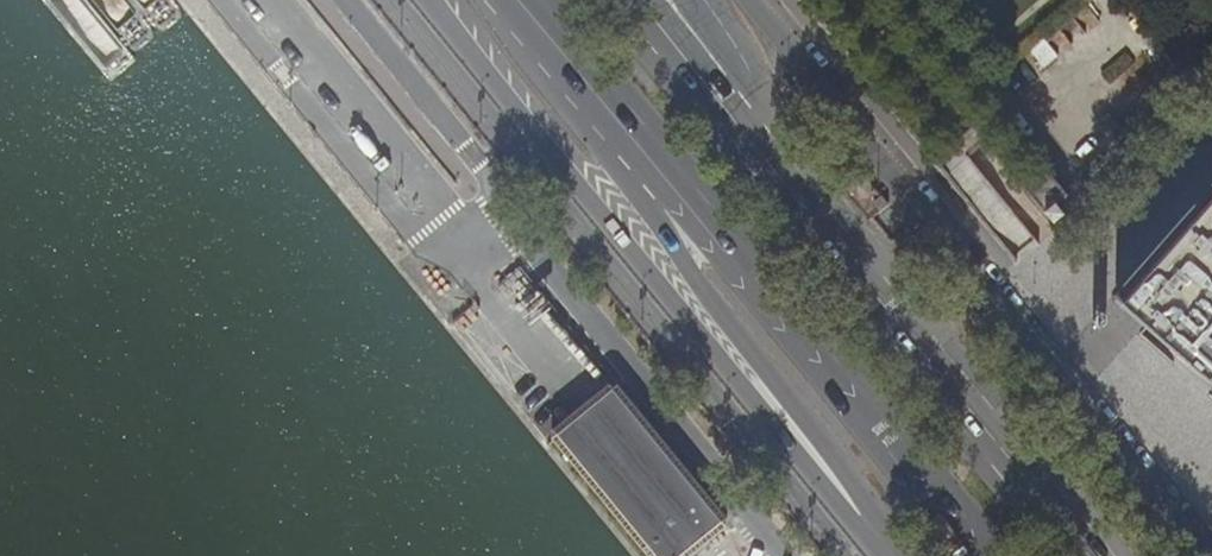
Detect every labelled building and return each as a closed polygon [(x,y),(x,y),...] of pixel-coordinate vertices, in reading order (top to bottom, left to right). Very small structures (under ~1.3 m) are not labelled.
[(1180,241),(1174,247),(1182,255),(1162,277),(1153,287),(1146,281),(1123,306),(1128,310),(1155,333),(1187,362),(1211,384),(1211,205),(1180,241)] [(618,385),(609,384),(553,430),(552,439),(647,555),(712,505),(713,503),(618,385)] [(723,530),(724,520),(712,505),(647,555),(691,555),(723,530)]
